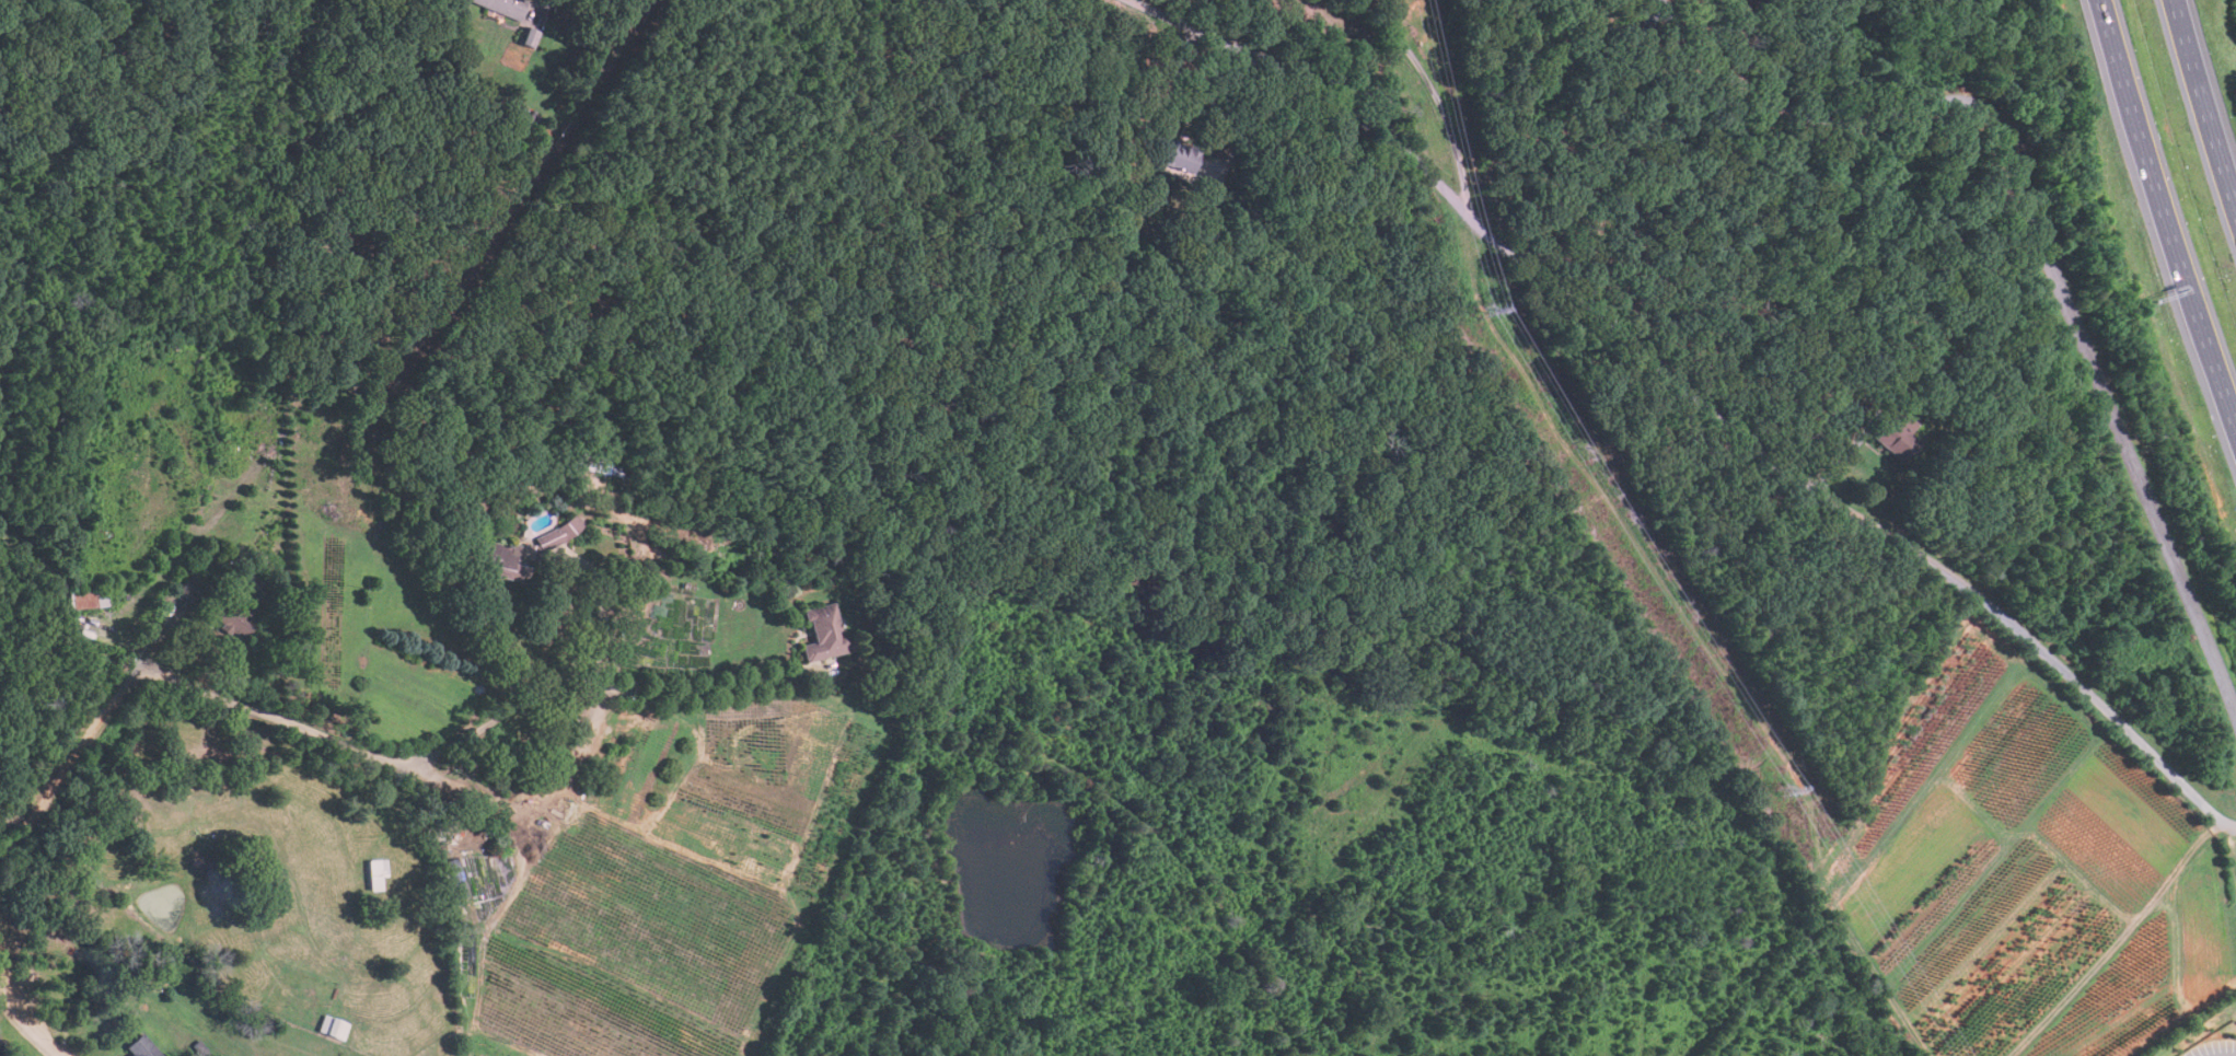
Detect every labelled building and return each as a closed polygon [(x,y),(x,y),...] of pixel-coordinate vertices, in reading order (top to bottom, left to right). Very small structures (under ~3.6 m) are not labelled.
[(527,0),(471,0),(470,4),(521,19),(527,0)] [(521,42),(533,48),(540,31),(528,26),(521,42)] [(1199,149),(1166,138),(1158,162),(1191,173),(1199,149)] [(1871,440),(1901,458),(1921,426),(1901,414),(1896,422),(1887,416),(1871,440)] [(611,459),(597,456),(593,471),(608,475),(611,459)] [(489,540),(482,566),(484,572),(527,583),(534,554),(580,536),(582,526),(579,518),(515,544),(516,544),(511,546),(489,540)] [(178,587),(194,608),(191,609),(201,622),(210,615),(226,636),(234,630),(240,639),(263,621),(246,599),(227,613),(196,572),(178,587)] [(71,591),(72,608),(108,606),(108,590),(71,591)] [(849,652),(837,602),(806,609),(813,642),(802,644),(806,661),(849,652)] [(388,859),(369,859),(370,890),(383,890),(382,876),(388,876),(388,859)] [(318,1031),(343,1040),(349,1023),(325,1014),(318,1031)] [(142,1032),(124,1049),(130,1055),(164,1055),(142,1032)]
